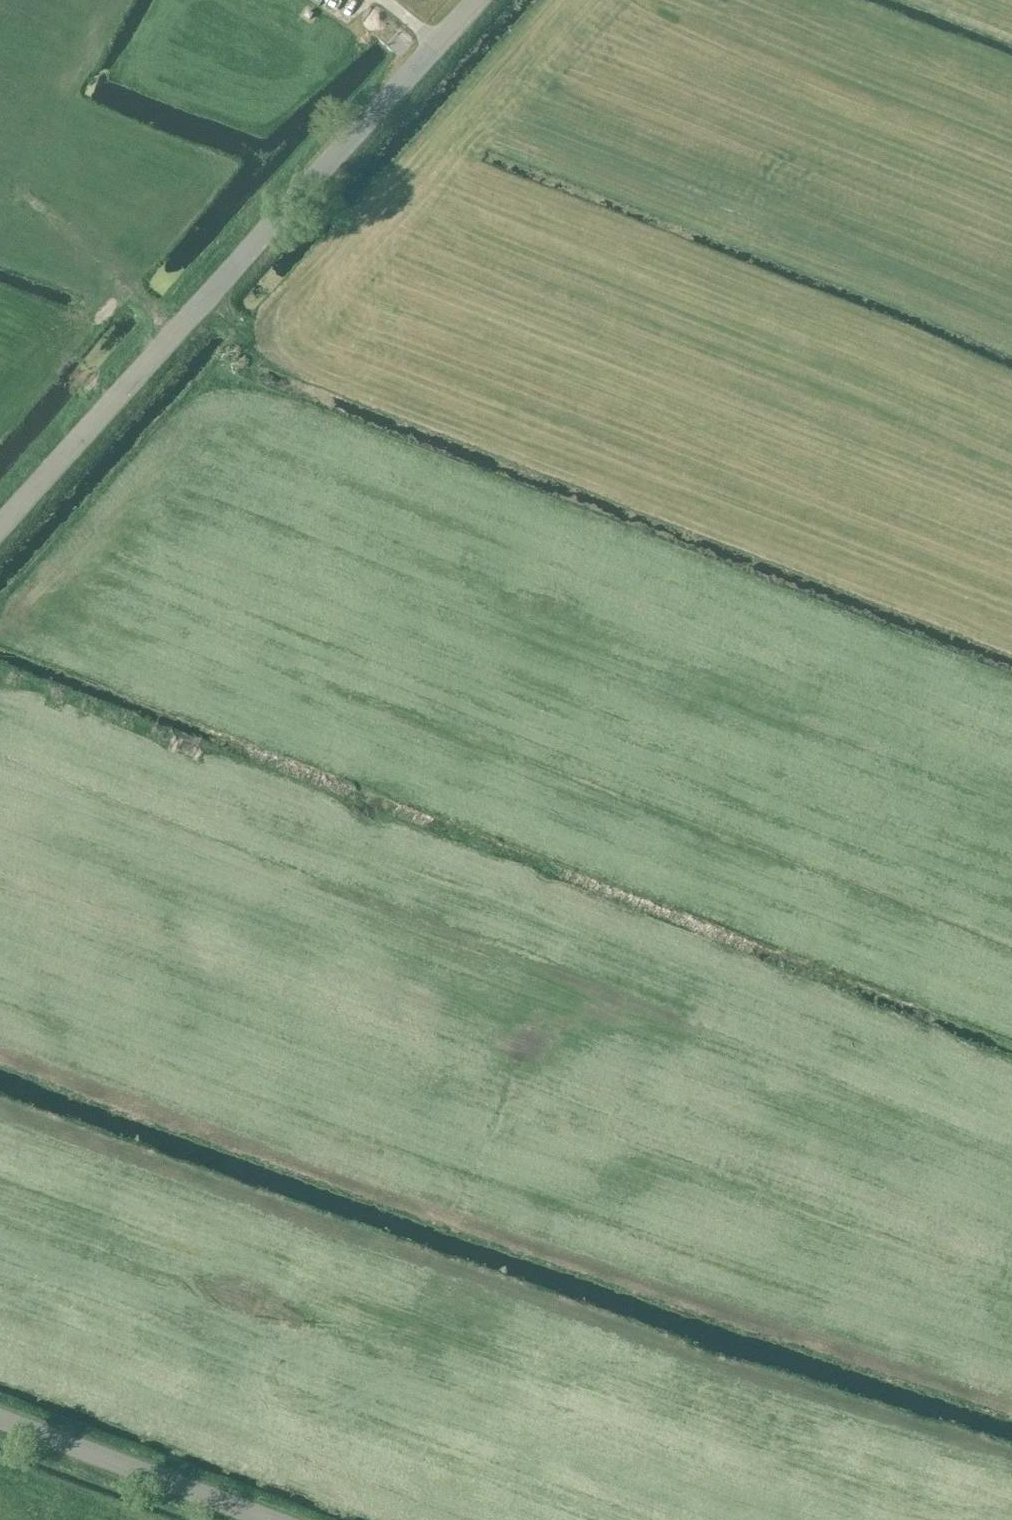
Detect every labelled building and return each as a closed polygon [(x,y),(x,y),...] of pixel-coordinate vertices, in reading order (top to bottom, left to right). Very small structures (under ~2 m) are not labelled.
[(310,13),(307,18),(312,21),(315,16),(310,13)]
